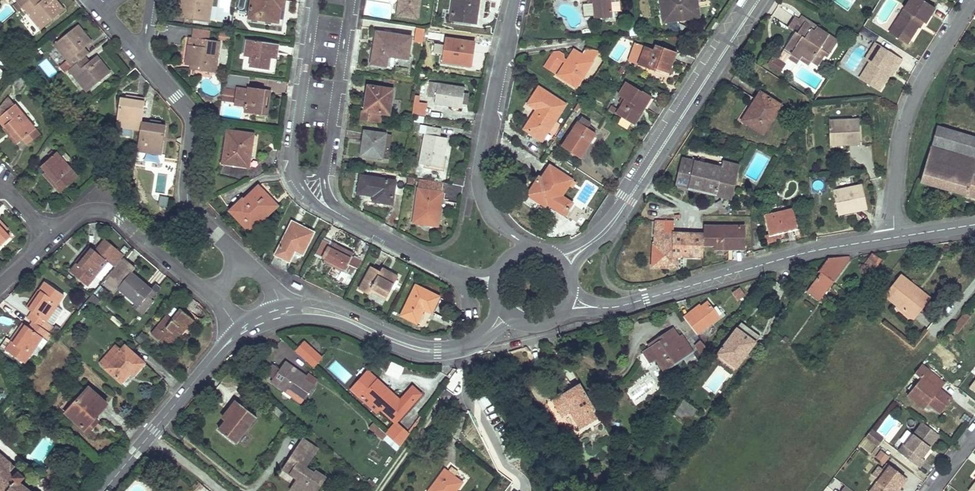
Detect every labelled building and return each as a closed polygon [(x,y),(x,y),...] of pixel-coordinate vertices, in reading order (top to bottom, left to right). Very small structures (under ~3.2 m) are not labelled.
[(37,0),(32,0),(22,8),(40,30),(64,11),(55,0),(42,0),(39,3),(37,0)] [(179,13),(185,14),(193,15),(193,18),(209,21),(212,0),(181,0),(179,13)] [(248,18),(278,23),(280,9),(281,1),(284,2),(285,0),(251,0),(248,18)] [(398,15),(416,18),(419,0),(400,0),(398,15)] [(450,21),(472,23),(473,15),(477,15),(479,0),(453,0),(450,21)] [(592,3),(593,19),(612,18),(610,0),(592,0),(592,3)] [(663,23),(694,18),(692,4),(696,4),(696,0),(660,0),(663,23)] [(924,24),(934,8),(921,0),(909,0),(892,28),(910,39),(920,22),(924,24)] [(802,17),(800,20),(804,23),(812,28),(810,30),(813,32),(814,30),(816,28),(817,26),(802,17)] [(797,34),(804,23),(800,20),(795,18),(788,29),(795,33),(795,32),(797,34)] [(827,57),(837,42),(816,28),(814,30),(813,32),(810,30),(812,28),(804,23),(797,34),(795,32),(795,33),(784,49),(791,54),(788,58),(797,64),(800,60),(808,66),(811,61),(818,66),(825,56),(827,57)] [(84,49),(91,43),(78,25),(54,45),(67,60),(59,67),(64,74),(69,70),(81,60),(85,57),(88,54),(84,49)] [(425,30),(417,28),(415,40),(423,41),(425,30)] [(888,34),(906,45),(910,39),(892,28),(888,34)] [(206,40),(208,31),(194,29),(193,38),(189,38),(185,65),(191,65),(200,67),(199,70),(215,72),(219,42),(206,40)] [(407,59),(411,37),(380,33),(379,43),(374,42),(371,64),(386,67),(387,56),(395,57),(407,59)] [(474,43),(446,39),(443,62),(470,65),(474,43)] [(278,45),(246,40),(244,56),(251,57),(250,68),(268,70),(270,59),(271,54),(277,54),(278,45)] [(897,68),(902,60),(875,44),(870,52),(875,54),(869,64),(859,80),(879,93),(889,75),(895,66),(897,68)] [(653,50),(644,46),(637,65),(655,72),(656,69),(668,74),(676,53),(655,45),(653,50)] [(556,76),(576,88),(599,51),(585,49),(581,55),(573,50),(566,61),(563,59),(563,54),(560,52),(553,53),(543,67),(554,74),(562,62),(564,63),(556,76)] [(875,54),(870,52),(864,61),(869,64),(875,54)] [(85,65),(81,60),(69,70),(86,92),(110,73),(96,56),(89,62),(85,65)] [(393,68),(395,57),(387,56),(386,67),(393,68)] [(81,60),(85,65),(89,62),(85,57),(81,60)] [(779,72),(784,65),(773,58),(769,65),(779,72)] [(892,77),(897,68),(895,66),(889,75),(892,77)] [(464,87),(429,82),(427,97),(435,98),(434,105),(461,109),(461,104),(463,93),(464,87)] [(641,92),(626,83),(618,96),(622,98),(625,100),(622,105),(616,115),(633,125),(641,113),(639,111),(647,98),(640,94),(641,92)] [(392,90),(368,86),(364,111),(369,112),(389,115),(392,90)] [(243,112),(263,115),(266,90),(248,88),(247,90),(236,88),(234,105),(244,107),(243,112)] [(565,105),(539,88),(528,105),(536,110),(524,129),(542,141),(565,105)] [(650,97),(641,92),(640,94),(647,98),(639,111),(641,113),(650,97)] [(763,134),(780,106),(760,93),(742,121),(763,134)] [(144,102),(120,99),(116,127),(132,129),(140,131),(141,123),(142,119),(144,102)] [(21,139),(22,138),(27,144),(40,134),(15,104),(0,116),(0,120),(4,125),(6,124),(20,140),(21,139)] [(426,107),(416,105),(415,113),(424,114),(426,107)] [(364,111),(362,111),(360,121),(368,122),(369,112),(364,111)] [(579,121),(578,122),(587,128),(592,122),(580,114),(577,119),(579,121)] [(859,144),(859,120),(829,121),(830,143),(843,142),(844,145),(859,144)] [(587,128),(578,122),(562,147),(579,158),(595,134),(587,128)] [(160,126),(141,123),(140,131),(137,151),(145,153),(161,155),(165,126),(160,126)] [(3,127),(16,143),(20,140),(6,124),(4,125),(3,127)] [(441,130),(420,126),(419,133),(425,134),(419,164),(441,168),(447,139),(440,137),(441,130)] [(931,146),(974,159),(974,138),(937,126),(931,146)] [(132,129),(116,127),(115,135),(131,137),(132,129)] [(248,167),(253,134),(227,131),(223,163),(248,167)] [(364,131),(361,156),(382,158),(385,134),(364,131)] [(793,153),(801,139),(795,136),(787,149),(793,153)] [(925,165),(971,181),(972,175),(974,167),(974,161),(930,148),(925,165)] [(59,179),(61,181),(64,184),(76,173),(57,151),(42,165),(45,169),(55,180),(56,181),(59,179)] [(681,159),(675,186),(688,189),(687,190),(731,200),(739,167),(722,162),(720,168),(681,159)] [(972,175),(971,181),(925,165),(920,182),(974,198),(974,176),(972,175)] [(571,203),(560,197),(571,180),(549,166),(541,179),(538,178),(527,195),(538,203),(540,200),(546,204),(563,215),(571,203)] [(42,171),(52,182),(55,180),(45,169),(42,171)] [(464,177),(454,175),(453,185),(463,186),(464,177)] [(395,181),(360,176),(357,194),(373,196),(373,202),(392,205),(395,181)] [(443,183),(419,180),(413,223),(436,226),(437,213),(436,213),(438,201),(441,201),(443,183)] [(833,191),(837,212),(850,209),(851,212),(867,209),(862,185),(833,191)] [(230,211),(250,232),(264,218),(260,215),(273,203),(258,186),(243,201),(242,199),(230,211)] [(155,187),(156,206),(167,206),(167,195),(163,196),(163,187),(155,187)] [(264,218),(277,206),(273,203),(260,215),(264,218)] [(795,229),(791,210),(765,216),(769,234),(795,229)] [(0,220),(0,225),(6,231),(9,228),(0,220)] [(654,221),(652,267),(677,268),(678,256),(702,258),(703,245),(703,234),(673,233),(673,222),(654,221)] [(309,231),(292,222),(275,255),(289,263),(293,255),(295,251),(302,255),(310,240),(306,238),(309,231)] [(3,242),(10,235),(6,231),(0,225),(0,245),(3,242)] [(743,226),(715,227),(715,245),(715,250),(743,249),(743,226)] [(703,245),(715,245),(715,227),(703,227),(703,234),(703,245)] [(121,257),(124,253),(104,237),(95,249),(92,247),(79,262),(77,262),(70,270),(87,285),(107,260),(114,265),(121,257)] [(79,262),(92,247),(88,243),(75,260),(77,262),(79,262)] [(332,243),(323,262),(343,273),(353,254),(332,243)] [(880,260),(871,254),(868,259),(877,265),(880,260)] [(134,267),(121,257),(114,265),(106,276),(138,304),(151,289),(130,271),(134,267)] [(807,292),(819,301),(850,260),(848,258),(827,260),(816,274),(819,276),(807,292)] [(874,270),(877,265),(868,259),(865,263),(874,270)] [(370,290),(386,298),(397,276),(390,272),(388,276),(379,272),(370,267),(358,290),(368,295),(370,290)] [(379,272),(388,276),(390,272),(381,268),(379,272)] [(913,319),(924,304),(912,295),(917,289),(900,276),(884,296),(896,305),(913,319)] [(56,305),(63,294),(45,281),(39,290),(40,290),(28,308),(32,311),(28,317),(33,321),(49,332),(53,326),(52,324),(62,309),(56,305)] [(439,297),(415,286),(401,316),(416,323),(423,309),(431,313),(439,297)] [(28,308),(40,290),(37,288),(25,306),(28,308)] [(142,308),(155,293),(151,289),(138,304),(142,308)] [(732,293),(737,301),(744,296),(738,289),(732,293)] [(929,298),(917,289),(912,295),(924,304),(929,298)] [(683,318),(696,335),(719,317),(707,302),(701,307),(692,314),(690,312),(683,318)] [(692,314),(701,307),(699,305),(690,312),(692,314)] [(909,324),(913,319),(896,305),(891,310),(909,324)] [(181,333),(193,319),(180,308),(171,319),(166,315),(151,331),(163,342),(173,331),(172,330),(174,327),(179,331),(181,333)] [(970,317),(964,313),(955,325),(961,329),(970,317)] [(49,332),(33,321),(30,327),(26,325),(14,342),(12,341),(9,345),(6,350),(23,361),(41,337),(46,340),(51,333),(49,332)] [(14,342),(26,325),(22,322),(10,340),(12,341),(14,342)] [(701,336),(706,341),(718,330),(713,325),(701,336)] [(955,325),(952,329),(957,333),(961,329),(955,325)] [(163,342),(167,345),(179,331),(174,327),(172,330),(173,331),(163,342)] [(759,337),(745,327),(741,331),(737,328),(718,354),(736,368),(759,337)] [(656,359),(665,372),(692,354),(681,337),(678,338),(673,329),(647,346),(649,349),(656,359)] [(782,340),(781,340),(779,342),(783,345),(785,343),(788,340),(785,337),(782,340)] [(293,351),(313,367),(322,356),(303,340),(293,351)] [(131,372),(132,373),(133,374),(144,362),(125,345),(105,367),(122,382),(131,372)] [(650,363),(656,359),(649,349),(643,353),(650,363)] [(954,375),(961,365),(952,357),(944,367),(954,375)] [(270,383),(298,404),(313,384),(304,378),(305,376),(284,361),(278,370),(275,373),(276,373),(271,380),(270,383)] [(398,379),(403,367),(390,361),(384,373),(398,379)] [(943,382),(922,364),(914,374),(921,379),(907,397),(923,410),(928,404),(930,401),(943,411),(951,400),(942,393),(937,389),(943,382)] [(278,370),(272,366),(265,376),(271,380),(276,373),(275,373),(278,370)] [(395,421),(408,407),(420,393),(412,385),(399,399),(366,370),(350,388),(360,397),(364,393),(378,406),(395,421)] [(947,385),(943,382),(937,389),(942,393),(947,385)] [(574,405),(586,426),(599,418),(579,384),(551,401),(559,414),(574,405)] [(89,430),(94,424),(99,418),(95,415),(107,403),(88,386),(78,397),(72,392),(61,406),(89,430)] [(364,393),(360,397),(375,410),(378,406),(364,393)] [(674,414),(688,424),(697,411),(683,401),(674,414)] [(943,411),(930,401),(928,404),(940,414),(943,411)] [(235,443),(245,429),(256,416),(239,403),(237,405),(234,409),(223,423),(217,429),(235,443)] [(237,405),(235,403),(220,421),(223,423),(234,409),(237,405)] [(580,430),(586,426),(574,405),(559,414),(561,417),(570,412),(580,430)] [(407,434),(394,423),(385,433),(398,445),(407,434)] [(939,436),(922,423),(905,445),(904,444),(897,452),(918,468),(925,461),(922,458),(939,436)] [(883,439),(871,430),(865,438),(877,447),(883,439)] [(326,477),(316,470),(315,472),(306,466),(314,454),(299,444),(293,453),(296,455),(292,461),(289,459),(283,468),(297,478),(295,482),(304,488),(308,490),(316,490),(326,477)] [(878,448),(873,456),(883,463),(889,456),(878,448)] [(29,490),(20,482),(25,476),(0,454),(0,490),(31,490),(29,490)] [(58,483),(61,479),(64,475),(52,464),(45,472),(58,483)] [(889,466),(869,490),(894,490),(899,484),(902,486),(907,480),(889,466)] [(461,482),(444,469),(427,490),(454,490),(461,482)] [(304,488),(295,482),(290,489),(294,490),(302,490),(304,488)]
